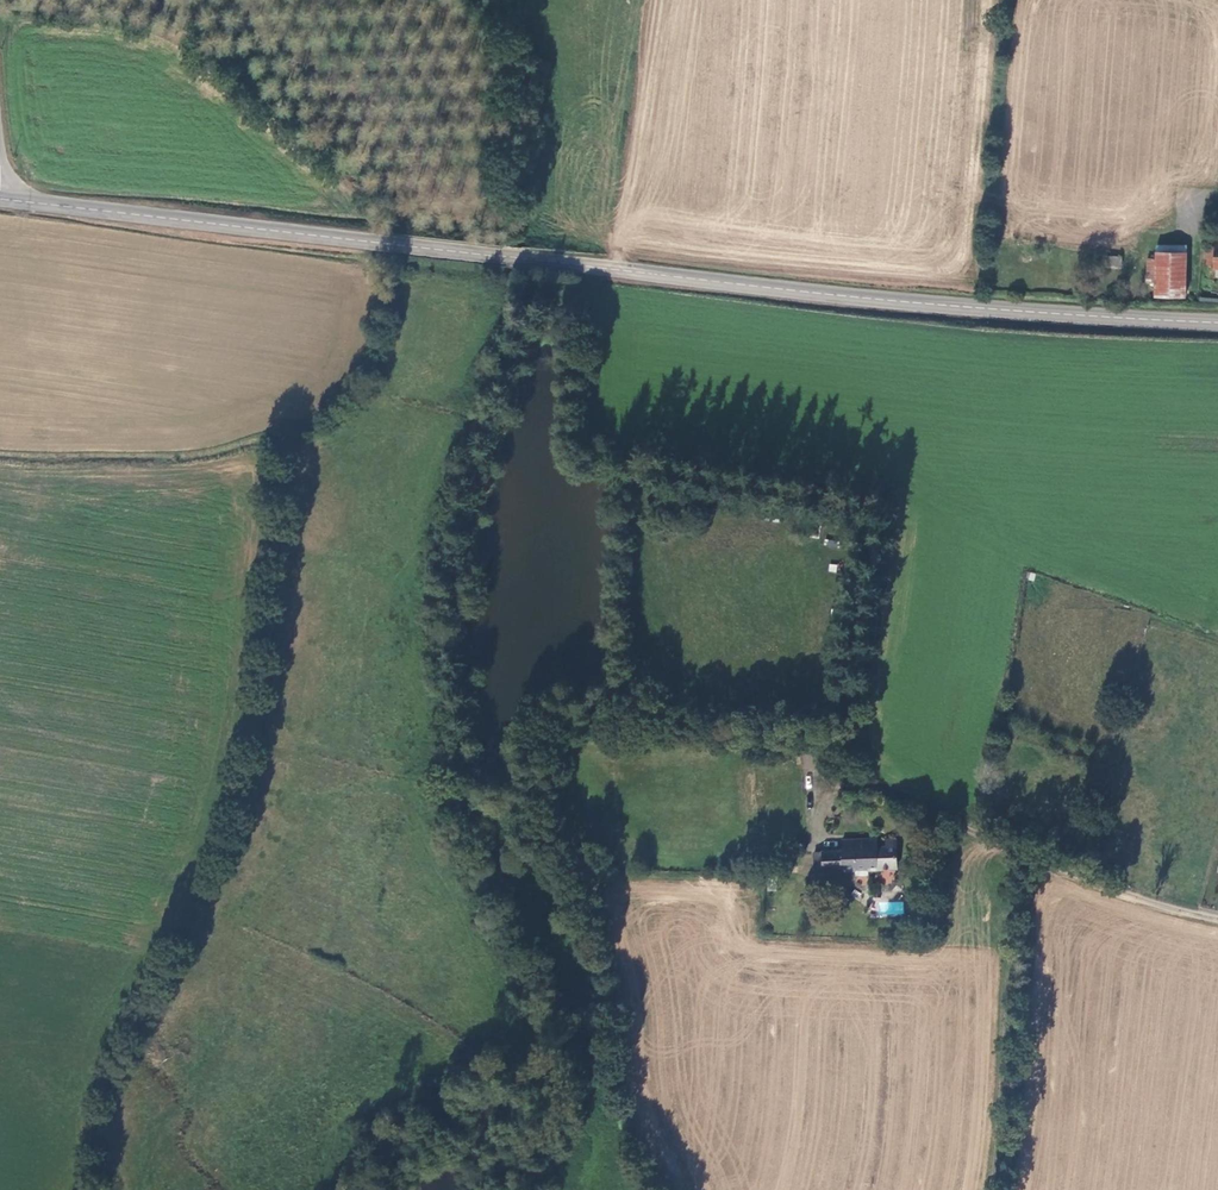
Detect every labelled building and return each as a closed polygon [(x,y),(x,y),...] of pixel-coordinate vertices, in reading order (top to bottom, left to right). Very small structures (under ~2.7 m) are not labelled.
[(1159,244),(1157,297),(1186,298),(1189,249),(1189,245),(1159,244)] [(1104,256),(1104,268),(1121,268),(1121,256),(1104,256)] [(897,872),(899,841),(886,842),(886,851),(879,851),(878,842),(845,842),(844,854),(822,854),(821,873),(834,874),(835,871),(856,872),(856,878),(871,878),(870,872),(897,872)] [(821,873),(822,854),(810,854),(808,873),(821,873)] [(879,914),(903,915),(903,902),(880,902),(879,914)] [(846,914),(846,913),(846,911),(845,909),(844,908),(843,908),(841,908),(839,908),(838,909),(837,911),(837,913),(838,914),(839,915),(840,916),(842,917),(843,916),(845,915),(846,914)]
